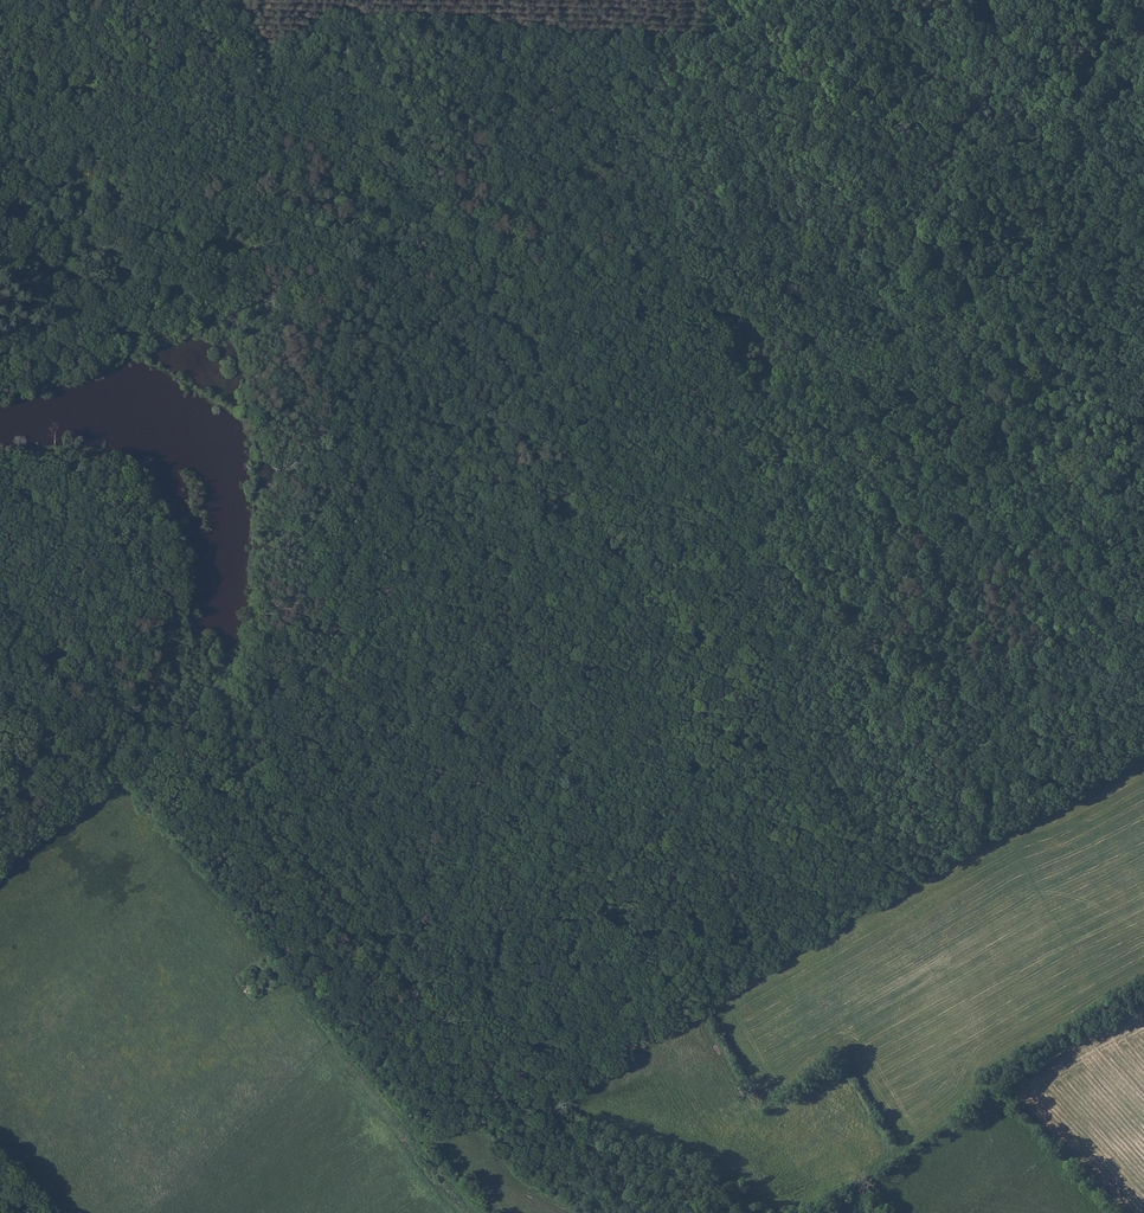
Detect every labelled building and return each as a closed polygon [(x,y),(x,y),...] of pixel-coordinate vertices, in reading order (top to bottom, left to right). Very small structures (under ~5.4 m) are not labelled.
[(1062,783),(1055,787),(1059,793),(1066,789),(1062,783)]
